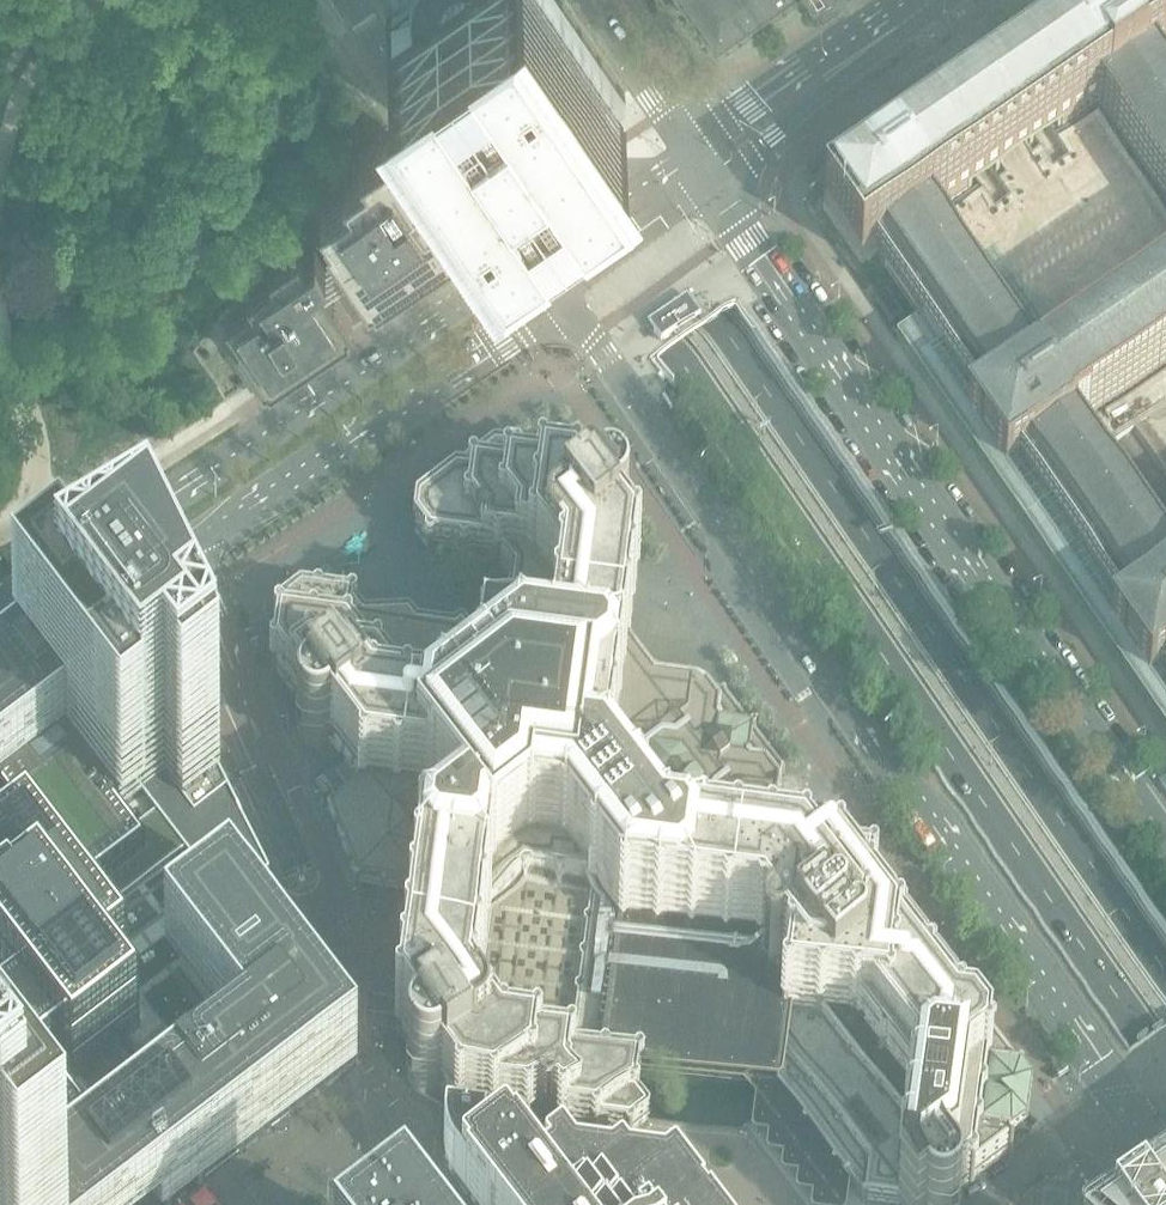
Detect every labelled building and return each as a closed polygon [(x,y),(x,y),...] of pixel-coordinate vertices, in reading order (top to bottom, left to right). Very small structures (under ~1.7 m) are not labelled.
[(561,0),(419,0),(398,15),(391,20),(386,21),(496,182),(500,178),(621,95),(625,94),(561,0)] [(748,0),(689,0),(714,35),(754,8),(748,0)] [(935,133),(934,132),(931,134),(930,132),(929,133),(841,193),(822,207),(836,227),(838,230),(861,264),(875,254),(923,322),(899,339),(895,341),(1165,736),(1165,557),(1075,424),(1165,362),(1165,277),(1134,299),(1135,301),(1037,368),(1003,319),(1003,318),(966,264),(965,264),(931,215),(967,190),(968,191),(969,190),(968,188),(1061,125),(1062,126),(1063,126),(1062,125),(1099,100),(1165,198),(1165,80),(1154,62),(1164,55),(1165,54),(1165,48),(1156,34),(1159,32),(1165,27),(1165,0),(1124,0),(1116,5),(1023,68),(1022,69),(1024,71),(1020,73),(1021,74),(935,133)] [(225,399),(347,317),(463,240),(454,226),(455,225),(451,220),(455,218),(406,145),(402,147),(392,131),(391,132),(388,127),(370,146),(360,152),(362,155),(344,173),(343,174),(344,174),(319,200),(251,277),(192,350),(225,399)] [(680,310),(641,337),(653,355),(692,328),(680,310)] [(786,830),(774,828),(777,808),(779,808),(780,806),(779,804),(778,803),(782,774),(784,774),(785,772),(784,769),(782,768),(780,769),(754,735),(755,733),(755,731),(753,730),(751,730),(725,696),(726,694),(725,692),(723,691),(721,692),(720,694),(692,690),(691,688),(689,687),(687,687),(686,689),(657,685),(657,683),(655,682),(653,683),(627,648),(628,646),(627,644),(625,643),(629,615),(631,614),(632,612),(632,610),(630,609),(634,581),(636,580),(637,578),(636,576),(634,575),(632,576),(621,560),(616,557),(615,556),(619,553),(623,548),(626,542),(626,536),(625,530),(622,525),(617,521),(611,519),(605,518),(599,519),(594,522),(591,525),(588,521),(588,518),(577,503),(578,501),(577,499),(575,498),(579,469),(580,469),(582,467),(582,465),(580,464),(578,464),(577,465),(577,466),(548,462),(548,460),(546,459),(544,459),(531,442),(513,455),(512,454),(509,455),(508,457),(494,455),(417,514),(414,531),(427,548),(426,550),(427,552),(429,553),(431,553),(432,551),(460,555),(461,557),(463,558),(465,557),(466,555),(495,559),(495,561),(497,562),(499,562),(512,579),(508,613),(491,626),(489,625),(486,626),(485,628),(486,630),(466,645),(454,628),(455,623),(419,618),(419,624),(410,631),(407,627),(400,628),(400,613),(399,613),(398,610),(395,608),(392,608),(390,610),(389,613),(389,614),(383,614),(382,611),(380,609),(377,609),(374,611),(373,613),(373,614),(372,614),(372,629),(367,629),(353,612),(354,610),(354,608),(352,607),(350,607),(349,609),(320,605),(320,604),(318,602),(316,603),(315,605),(300,603),(281,617),(279,632),(277,632),(276,634),(276,636),(278,637),(274,666),(273,666),(272,667),(271,670),(273,671),(275,671),(276,671),(302,706),(305,706),(308,710),(304,713),(300,718),(298,724),(297,730),(298,736),(301,741),(306,745),(312,747),(318,748),(324,747),(328,744),(332,741),(343,755),(343,758),(361,783),(360,784),(360,786),(330,816),(357,888),(415,896),(415,898),(417,899),(419,900),(418,907),(404,905),(399,909),(398,916),(402,921),(417,923),(417,928),(413,928),(411,928),(410,930),(411,933),(413,933),(416,934),(412,962),(409,962),(407,962),(406,964),(406,966),(408,968),(411,968),(407,996),(404,996),(402,997),(401,998),(401,1001),(403,1002),(406,1002),(403,1031),(400,1030),(398,1031),(396,1032),(397,1035),(399,1036),(401,1035),(413,1051),(416,1051),(419,1055),(413,1059),(409,1064),(407,1070),(407,1076),(409,1081),(412,1086),(416,1090),(421,1092),(427,1093),(433,1092),(438,1090),(442,1086),(450,1095),(448,1097),(457,1108),(456,1110),(456,1112),(458,1113),(460,1113),(461,1111),(490,1115),(490,1117),(492,1118),(495,1117),(495,1115),(495,1113),(505,1105),(538,1110),(538,1111),(545,1121),(554,1115),(559,1122),(558,1124),(559,1126),(561,1127),(563,1126),(564,1125),(592,1128),(593,1130),(594,1132),(597,1131),(598,1129),(626,1133),(627,1135),(629,1136),(631,1135),(632,1133),(632,1132),(648,1119),(642,1110),(635,1101),(635,1098),(634,1097),(637,1069),(639,1068),(640,1066),(640,1064),(638,1062),(635,1062),(610,1029),(611,1027),(610,1024),(608,1023),(612,996),(614,995),(615,993),(615,991),(613,989),(617,961),(618,961),(620,960),(621,958),(620,956),(654,930),(654,931),(656,932),(659,931),(660,929),(687,932),(687,933),(688,935),(690,936),(693,936),(718,969),(717,971),(718,974),(720,975),(722,974),(747,1008),(747,1009),(747,1011),(749,1013),(752,1013),(777,1046),(776,1048),(777,1050),(779,1052),(775,1080),(773,1080),(772,1083),(772,1085),(774,1086),(777,1086),(802,1119),(801,1121),(802,1123),(804,1125),(806,1124),(832,1158),(831,1160),(831,1162),(833,1164),(836,1163),(861,1196),(860,1198),(861,1201),(863,1202),(865,1202),(867,1200),(897,1204),(898,1204),(959,1204),(958,1201),(955,1196),(952,1193),(968,1181),(971,1182),(973,1181),(974,1179),(973,1177),(1007,1151),(1009,1152),(1011,1152),(1012,1151),(1012,1149),(1011,1147),(1010,1147),(1014,1118),(1016,1118),(1017,1115),(1016,1113),(1015,1112),(1017,1091),(1025,1085),(1026,1079),(1022,1075),(1017,1074),(1015,1076),(993,1048),(995,1046),(996,1041),(993,1036),(987,1036),(985,1037),(964,1009),(966,1007),(966,1002),(963,998),(958,997),(956,999),(934,970),(936,968),(937,963),(934,959),(928,958),(926,960),(902,928),(903,927),(903,925),(901,924),(899,924),(873,890),(874,888),(873,886),(871,885),(869,885),(843,851),(844,847),(839,846),(839,848),(801,843),(795,842),(786,830)] [(337,1085),(359,1067),(323,1019),(341,925),(315,866),(306,871),(290,877),(281,881),(285,890),(286,906),(275,961),(238,913),(264,893),(220,802),(216,793),(218,788),(156,663),(148,647),(129,658),(85,685),(61,655),(0,702),(0,1204),(429,1204),(337,1085)] [(676,1172),(673,1171),(671,1172),(663,1178),(628,1173),(623,1167),(623,1166),(621,1165),(618,1166),(610,1172),(575,1168),(564,1153),(562,1151),(559,1152),(546,1162),(544,1164),(544,1166),(545,1167),(548,1171),(536,1180),(514,1152),(512,1154),(507,1147),(505,1145),(502,1145),(501,1146),(490,1155),(487,1151),(485,1147),(485,1142),(486,1137),(457,1133),(445,1132),(444,1141),(444,1152),(445,1154),(447,1164),(452,1173),(476,1204),(701,1204),(676,1172)] [(1144,1193),(1136,1199),(1127,1204),(1165,1204),(1165,1178),(1144,1193)]
